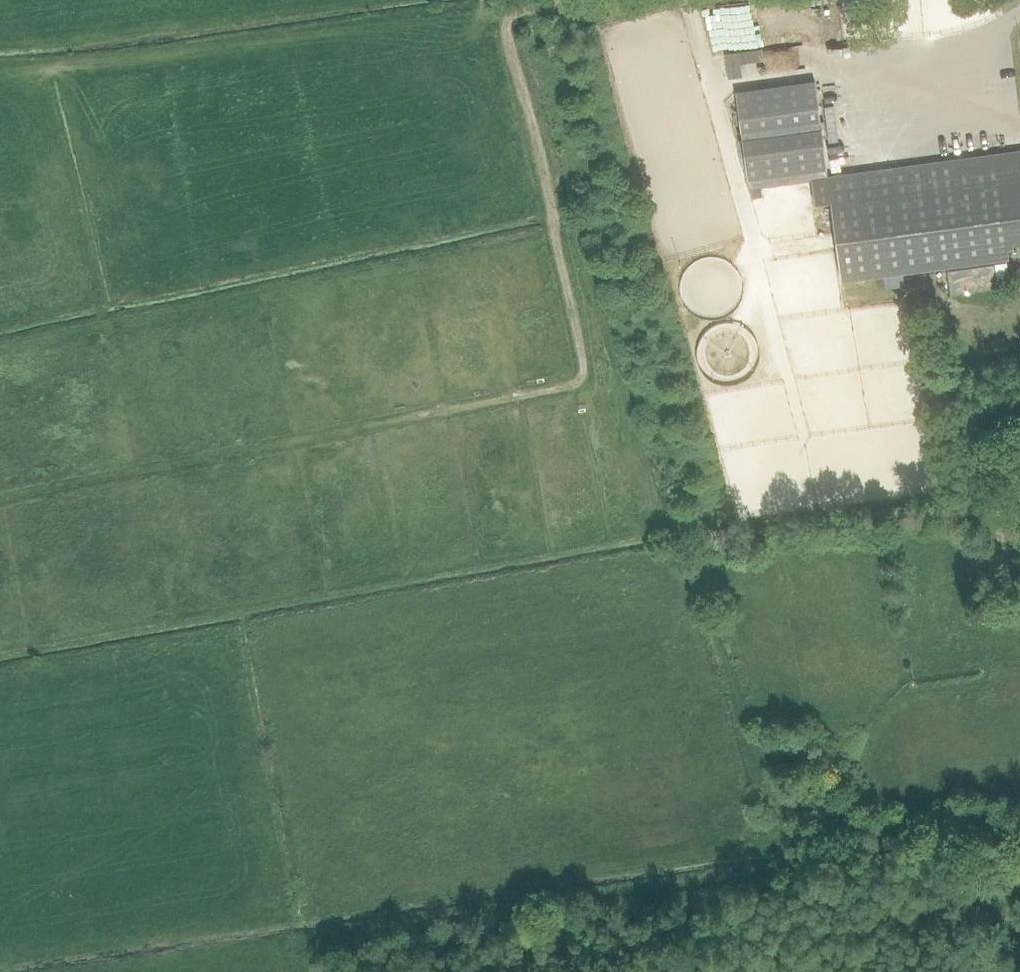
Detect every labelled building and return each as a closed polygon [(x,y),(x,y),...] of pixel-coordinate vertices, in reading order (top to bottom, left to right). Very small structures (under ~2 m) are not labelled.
[(760,60),(760,50),(725,50),(725,75),(740,76),(740,60),(760,60)] [(946,267),(950,295),(998,288),(994,261),(1009,259),(1008,249),(1014,248),(1013,242),(1019,241),(1019,151),(828,177),(815,82),(735,93),(748,189),(811,181),(814,205),(830,203),(841,281),(946,267)]
